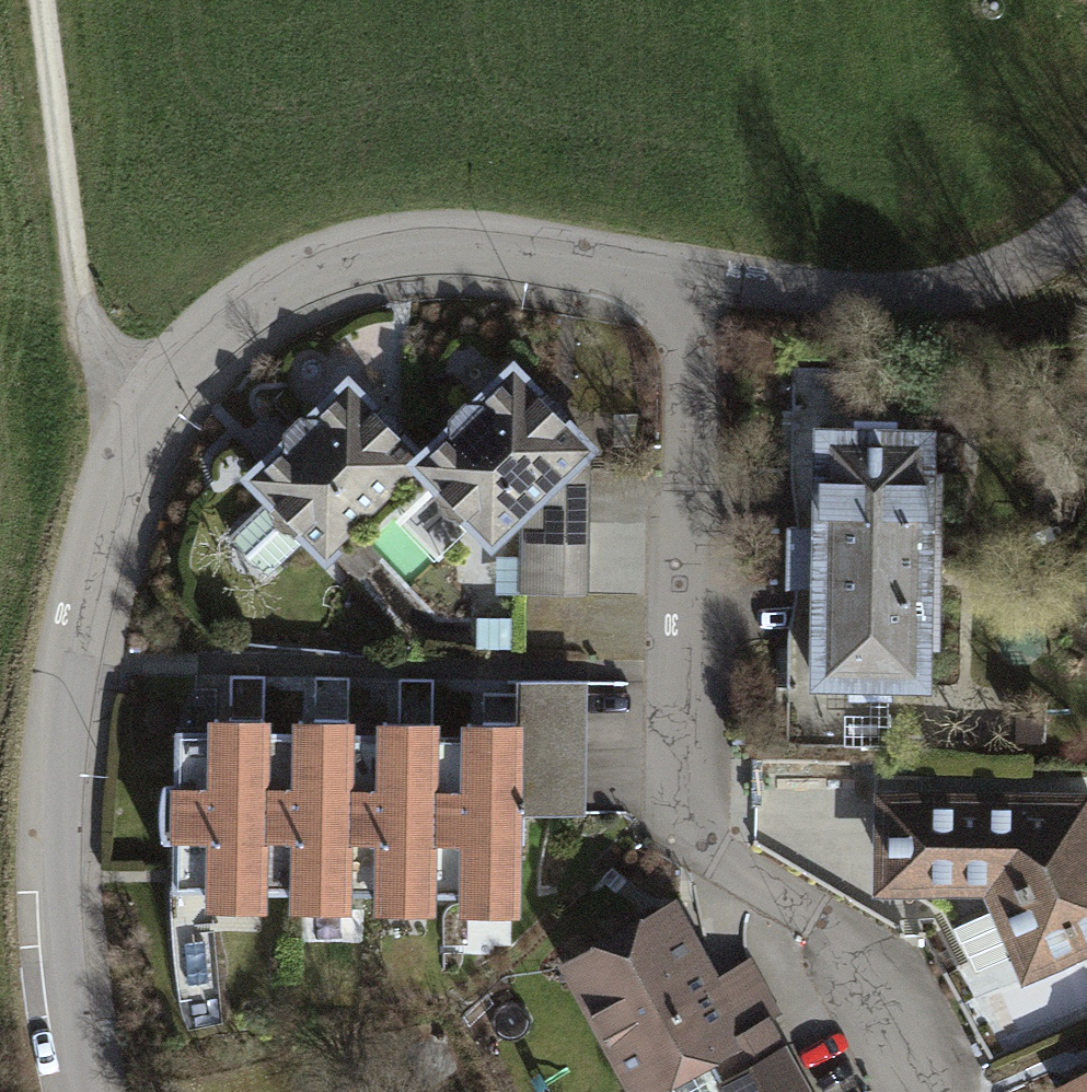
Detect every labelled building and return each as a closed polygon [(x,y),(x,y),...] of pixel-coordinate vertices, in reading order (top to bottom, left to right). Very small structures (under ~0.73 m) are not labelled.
[(419,460),(419,467),(433,481),(473,523),(491,541),(514,519),(521,527),(587,528),(588,448),(514,370),(478,404),(465,403),(451,417),(451,430),(419,460)] [(419,467),(419,460),(348,385),(314,419),(300,418),(286,431),(285,446),(251,477),(271,497),(229,538),(266,574),(307,536),(326,556),(419,467)] [(857,431),(791,430),(790,472),(819,473),(818,528),(789,528),(789,557),(938,559),(940,472),(930,472),(930,433),(894,432),(894,421),(857,421),(857,431)] [(473,523),(433,481),(399,514),(439,556),(473,523)] [(587,528),(521,527),(520,593),(585,594),(587,528)] [(938,559),(789,557),(788,585),(818,585),(817,640),(787,639),(786,682),(853,683),(853,695),(888,695),(889,684),(925,684),(926,644),(937,644),(938,559)] [(510,618),(477,618),(478,645),(510,645),(510,618)] [(519,680),(518,722),(516,811),(523,811),(576,813),(579,681),(519,680)] [(229,719),(214,719),(214,730),(176,730),(175,787),(169,787),(167,798),(167,809),(167,821),(169,833),(174,833),(173,889),(211,889),(211,907),(261,907),(261,888),(263,732),(263,718),(230,716),(229,719)] [(314,720),(298,720),(298,733),(263,732),(261,888),(295,889),(295,908),(345,909),(346,890),(348,733),(348,718),(314,718),(314,720)] [(483,724),(467,724),(467,736),(432,735),(430,891),(464,892),(464,912),(514,913),(516,839),(522,839),(523,811),(516,811),(518,722),(483,721),(483,724)] [(433,723),(383,722),(383,734),(348,733),(346,890),(380,890),(380,910),(430,910),(430,891),(432,735),(433,723)] [(926,806),(925,865),(988,867),(1024,953),(1073,933),(1077,942),(1086,938),(1086,830),(1084,823),(1079,823),(1078,807),(926,806)] [(670,910),(572,962),(640,1090),(714,1051),(728,1077),(781,1049),(782,1049),(767,1019),(747,1030),(720,980),(710,985),(670,910)] [(781,1049),(728,1077),(722,1081),(728,1091),(804,1091),(781,1049)] [(1063,1085),(1067,1091),(1086,1091),(1086,1072),(1063,1085)]
